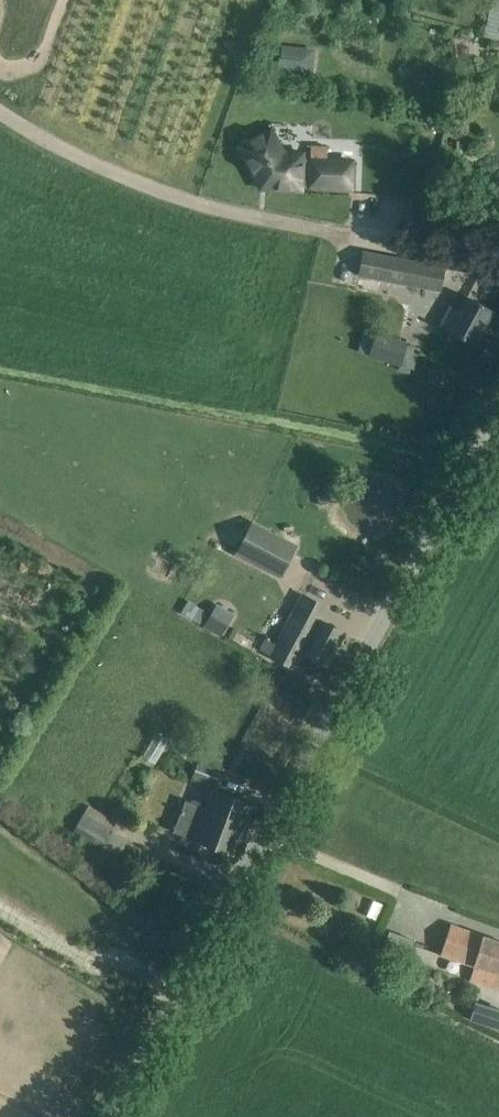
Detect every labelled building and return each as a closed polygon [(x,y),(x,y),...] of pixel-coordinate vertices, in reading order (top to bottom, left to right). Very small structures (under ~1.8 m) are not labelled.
[(315,45),(280,42),(277,73),(301,74),(301,71),(314,72),(315,45)] [(271,128),(238,145),(260,188),(302,190),(302,186),(303,159),(303,152),(283,152),(271,128)] [(303,159),(302,186),(351,188),(352,161),(326,159),(327,146),(311,145),(310,159),(303,159)] [(363,251),(359,274),(440,289),(444,267),(363,251)] [(451,305),(440,326),(474,345),(493,310),(467,296),(460,310),(451,305)] [(399,364),(406,342),(376,332),(369,354),(399,364)] [(235,554),(281,578),(298,544),(252,520),(235,554)] [(327,606),(305,594),(278,644),(270,640),(264,650),(272,655),(294,668),(303,651),(327,664),(344,632),(320,619),(327,606)] [(234,614),(216,603),(204,624),(222,635),(234,614)] [(217,786),(222,772),(198,763),(194,777),(217,786)] [(252,804),(232,796),(214,789),(206,807),(186,799),(174,831),(195,839),(194,839),(233,854),(252,804)] [(102,848),(117,821),(89,805),(74,832),(102,848)] [(451,923),(440,954),(484,969),(479,984),(498,991),(498,942),(451,923)] [(475,1001),(470,1019),(498,1028),(498,1009),(475,1001)]
